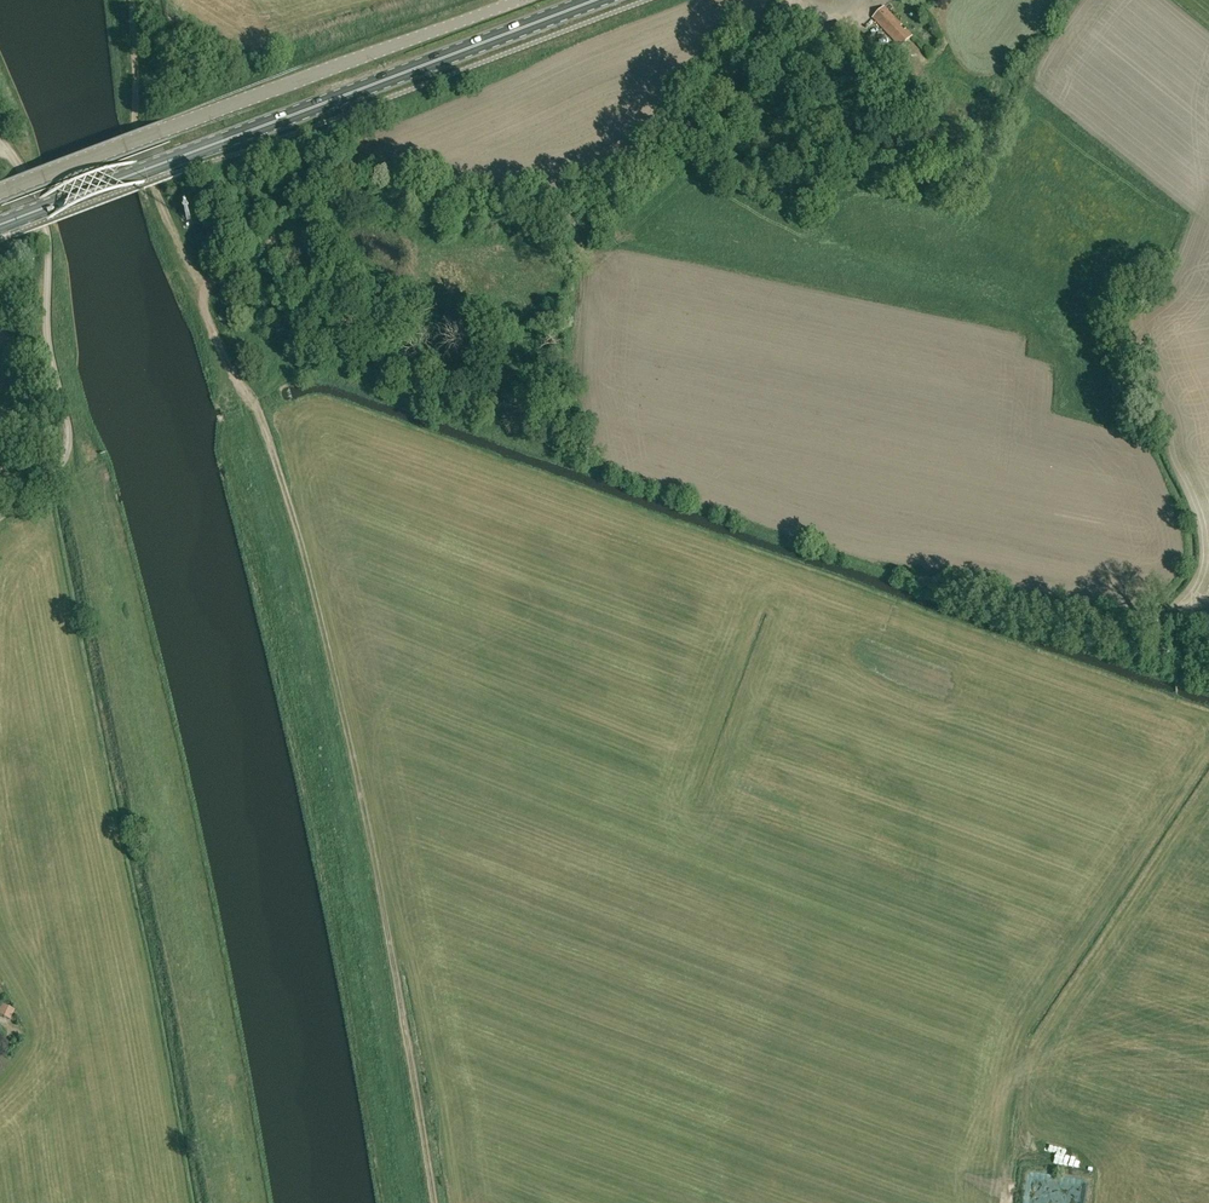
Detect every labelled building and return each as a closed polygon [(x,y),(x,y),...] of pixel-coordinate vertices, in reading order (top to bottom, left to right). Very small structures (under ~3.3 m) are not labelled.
[(900,26),(902,25),(884,6),(872,18),(901,48),(913,36),(906,29),(904,30),(900,26)] [(54,855),(58,844),(52,841),(47,852),(54,855)]
